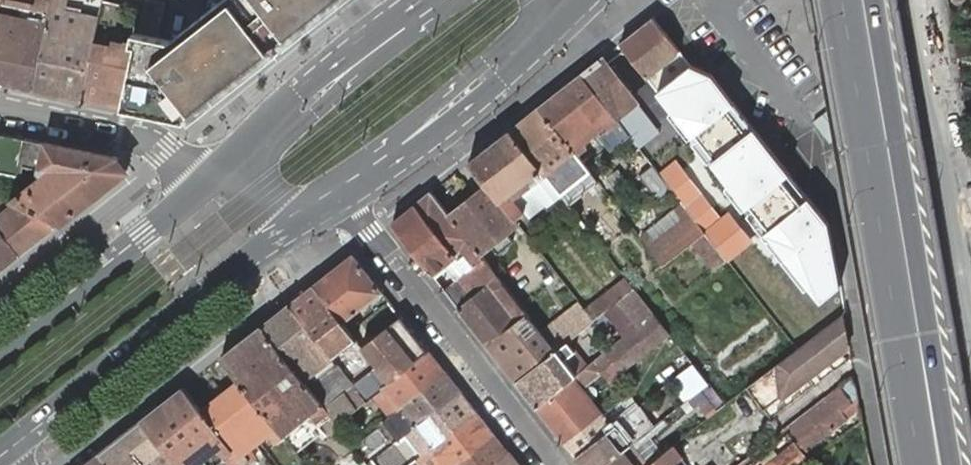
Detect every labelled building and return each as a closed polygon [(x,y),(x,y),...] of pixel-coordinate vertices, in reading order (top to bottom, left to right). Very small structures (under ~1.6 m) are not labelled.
[(7,84),(31,89),(45,23),(46,18),(37,16),(36,21),(20,17),(22,8),(17,7),(18,0),(0,0),(0,82),(7,84)] [(49,1),(47,14),(46,18),(45,23),(31,89),(80,99),(93,36),(98,12),(90,10),(63,5),(64,0),(50,0),(49,1)] [(195,21),(202,23),(219,26),(251,32),(260,34),(293,41),(345,0),(222,0),(195,21)] [(653,17),(620,43),(646,77),(669,58),(680,72),(691,64),(653,17)] [(215,102),(293,41),(260,34),(251,32),(219,26),(202,23),(195,21),(170,40),(166,40),(164,51),(151,114),(188,121),(204,109),(215,102)] [(164,51),(166,40),(130,32),(129,35),(129,38),(135,40),(134,44),(164,51)] [(93,36),(80,99),(121,107),(134,44),(128,43),(124,42),(123,45),(113,43),(114,41),(93,36)] [(151,114),(164,51),(134,44),(121,107),(151,114)] [(601,59),(581,74),(616,118),(618,121),(635,142),(647,157),(667,142),(654,126),(636,103),(627,92),(631,88),(613,65),(608,68),(601,59)] [(828,221),(712,74),(699,68),(658,103),(768,238),(806,308),(839,283),(828,221)] [(581,74),(539,107),(574,152),(576,154),(586,147),(584,144),(581,140),(603,123),(606,126),(608,129),(618,121),(616,118),(581,74)] [(539,107),(511,130),(540,167),(546,174),(560,193),(561,194),(590,171),(576,154),(574,152),(539,107)] [(511,130),(469,162),(488,185),(499,199),(515,220),(518,223),(522,229),(532,222),(525,212),(514,198),(520,193),(527,187),(531,184),(546,204),(560,193),(546,174),(540,167),(511,130)] [(21,176),(23,166),(38,169),(41,170),(46,173),(50,175),(38,184),(26,194),(23,190),(11,200),(17,204),(59,225),(127,171),(117,157),(52,144),(0,133),(0,172),(21,176)] [(469,162),(432,192),(450,216),(488,185),(469,162)] [(726,258),(728,260),(751,241),(729,213),(732,211),(726,204),(716,212),(681,167),(665,179),(684,204),(706,232),(707,234),(726,258)] [(659,191),(666,186),(657,174),(649,179),(659,191)] [(488,185),(450,216),(480,253),(490,245),(493,248),(498,244),(496,241),(518,223),(515,220),(499,199),(488,185)] [(450,216),(432,192),(416,204),(451,250),(455,254),(468,271),(476,266),(484,259),(480,253),(450,216)] [(59,225),(17,204),(11,200),(2,195),(0,197),(0,229),(20,255),(59,225)] [(416,204),(392,223),(431,273),(445,290),(468,271),(455,254),(451,250),(416,204)] [(648,230),(641,236),(663,265),(706,232),(684,204),(676,209),(685,221),(658,242),(648,230)] [(20,255),(0,229),(0,271),(20,255)] [(714,267),(726,258),(707,234),(695,243),(714,267)] [(353,253),(314,285),(343,322),(383,291),(353,253)] [(468,271),(445,290),(458,307),(487,344),(526,314),(498,277),(484,259),(476,266),(468,271)] [(626,277),(586,310),(594,321),(607,309),(619,300),(635,288),(626,277)] [(314,285),(290,303),(334,359),(358,341),(343,322),(314,285)] [(655,313),(635,288),(619,300),(640,326),(628,335),(608,350),(623,370),(670,332),(655,313)] [(619,300),(607,309),(628,335),(640,326),(619,300)] [(580,302),(541,332),(556,350),(557,350),(575,335),(594,321),(586,310),(580,302)] [(290,303),(261,326),(303,381),(322,405),(336,423),(365,400),(353,385),(336,398),(318,376),(330,366),(332,369),(338,364),(334,359),(290,303)] [(821,329),(747,387),(765,410),(849,344),(844,312),(821,329)] [(526,314),(487,344),(516,382),(556,350),(541,332),(526,314)] [(372,339),(362,347),(377,366),(389,381),(429,351),(413,330),(402,316),(384,330),(372,339)] [(261,326),(221,357),(239,380),(275,427),(282,436),(299,422),(304,418),(322,405),(303,381),(261,326)] [(556,350),(516,382),(536,407),(573,378),(576,375),(589,365),(574,346),(580,341),(575,335),(557,350),(556,350)] [(372,395),(388,416),(445,371),(429,351),(389,381),(372,395)] [(708,384),(694,364),(676,378),(684,389),(678,393),(684,401),(688,399),(708,384)] [(353,385),(365,400),(372,395),(389,381),(377,366),(353,385)] [(388,416),(386,417),(402,437),(461,391),(445,371),(388,416)] [(600,413),(573,378),(536,407),(564,442),(600,413)] [(216,398),(201,410),(237,457),(268,433),(276,443),(283,437),(282,436),(275,427),(239,380),(223,393),(216,398)] [(723,402),(708,384),(688,399),(694,407),(698,403),(706,414),(723,402)] [(841,385),(786,428),(797,443),(790,449),(771,464),(799,464),(801,464),(801,463),(855,426),(840,406),(850,397),(841,385)] [(237,457),(201,410),(183,387),(142,420),(176,464),(243,464),(237,457)] [(461,391),(402,437),(418,458),(477,412),(461,391)] [(582,464),(603,464),(621,451),(632,442),(642,435),(634,425),(642,419),(635,410),(612,428),(576,457),(582,464)] [(508,451),(477,412),(418,458),(417,459),(422,464),(491,464),(508,451)] [(564,442),(576,457),(612,428),(600,413),(564,442)] [(655,425),(662,419),(657,413),(650,419),(655,425)] [(100,453),(109,464),(176,464),(142,420),(121,436),(100,453)] [(603,464),(647,464),(648,464),(663,452),(646,431),(642,435),(632,442),(621,451),(603,464)] [(508,451),(491,464),(519,464),(508,451)] [(663,452),(648,464),(647,464),(674,464),(663,452)] [(84,464),(109,464),(100,453),(84,464)]
